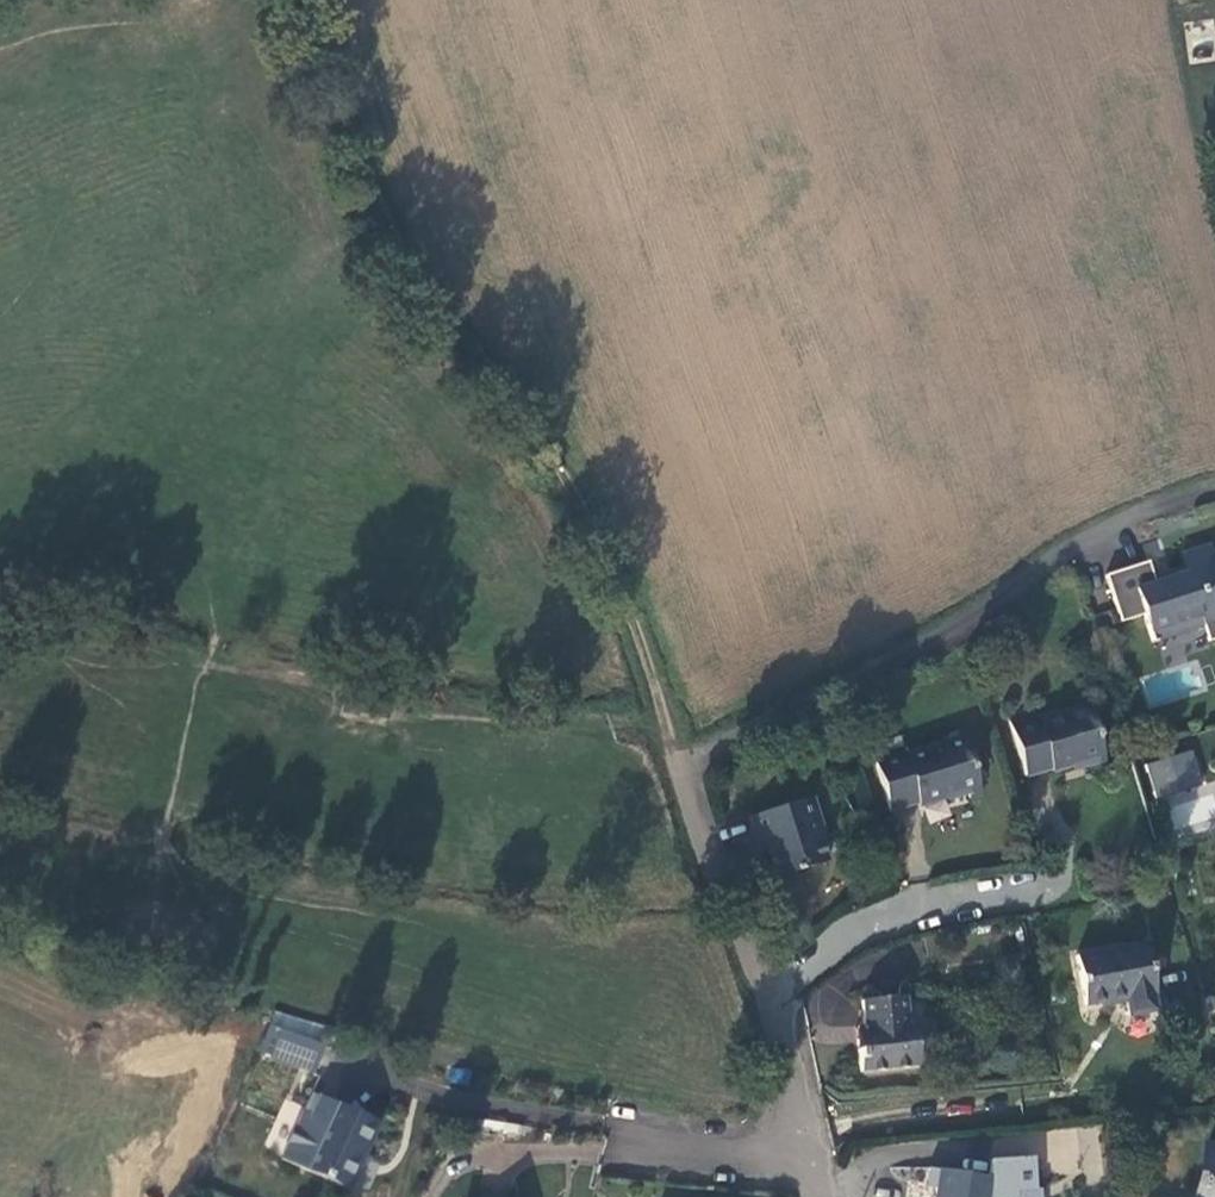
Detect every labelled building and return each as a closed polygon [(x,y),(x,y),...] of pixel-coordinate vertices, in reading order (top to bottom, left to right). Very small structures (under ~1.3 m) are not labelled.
[(1214,564),(1214,560),(1211,546),(1181,555),(1186,574),(1214,564)] [(1186,574),(1155,583),(1148,562),(1105,576),(1120,622),(1144,615),(1148,631),(1200,615),(1203,627),(1208,642),(1214,640),(1214,564),(1186,574)] [(1152,643),(1203,627),(1200,615),(1148,631),(1152,643)] [(1088,705),(1038,721),(1034,711),(1008,719),(1026,776),(1052,768),(1053,771),(1074,764),(1082,762),(1083,767),(1097,762),(1100,770),(1107,768),(1088,705)] [(874,757),(890,811),(919,801),(920,805),(947,796),(967,790),(968,793),(970,798),(982,794),(964,736),(905,755),(903,747),(874,757)] [(1153,801),(1201,786),(1191,751),(1142,765),(1153,801)] [(967,790),(947,796),(949,799),(968,793),(967,790)] [(812,797),(749,816),(756,837),(757,835),(766,833),(770,849),(769,849),(770,850),(778,876),(827,861),(819,836),(824,835),(812,797)] [(763,853),(770,850),(769,849),(770,849),(766,833),(757,835),(763,853)] [(1146,943),(1076,956),(1085,1006),(1126,999),(1129,1015),(1155,1011),(1152,994),(1155,993),(1146,943)] [(857,1036),(861,1072),(919,1066),(915,1021),(909,1022),(907,996),(864,1000),(866,1026),(867,1036),(857,1036)] [(259,1053),(300,1069),(310,1041),(269,1026),(259,1053)] [(866,1026),(857,1026),(857,1036),(867,1036),(866,1026)] [(349,1189),(379,1124),(319,1097),(310,1118),(302,1114),(282,1158),(349,1189)] [(1050,1180),(1104,1174),(1098,1125),(1045,1130),(1050,1180)] [(1207,1148),(1214,1150),(1214,1141),(1209,1140),(1207,1148)] [(1198,1196),(1214,1196),(1214,1150),(1207,1148),(1198,1196)] [(936,1196),(987,1196),(990,1179),(941,1171),(936,1196)]
